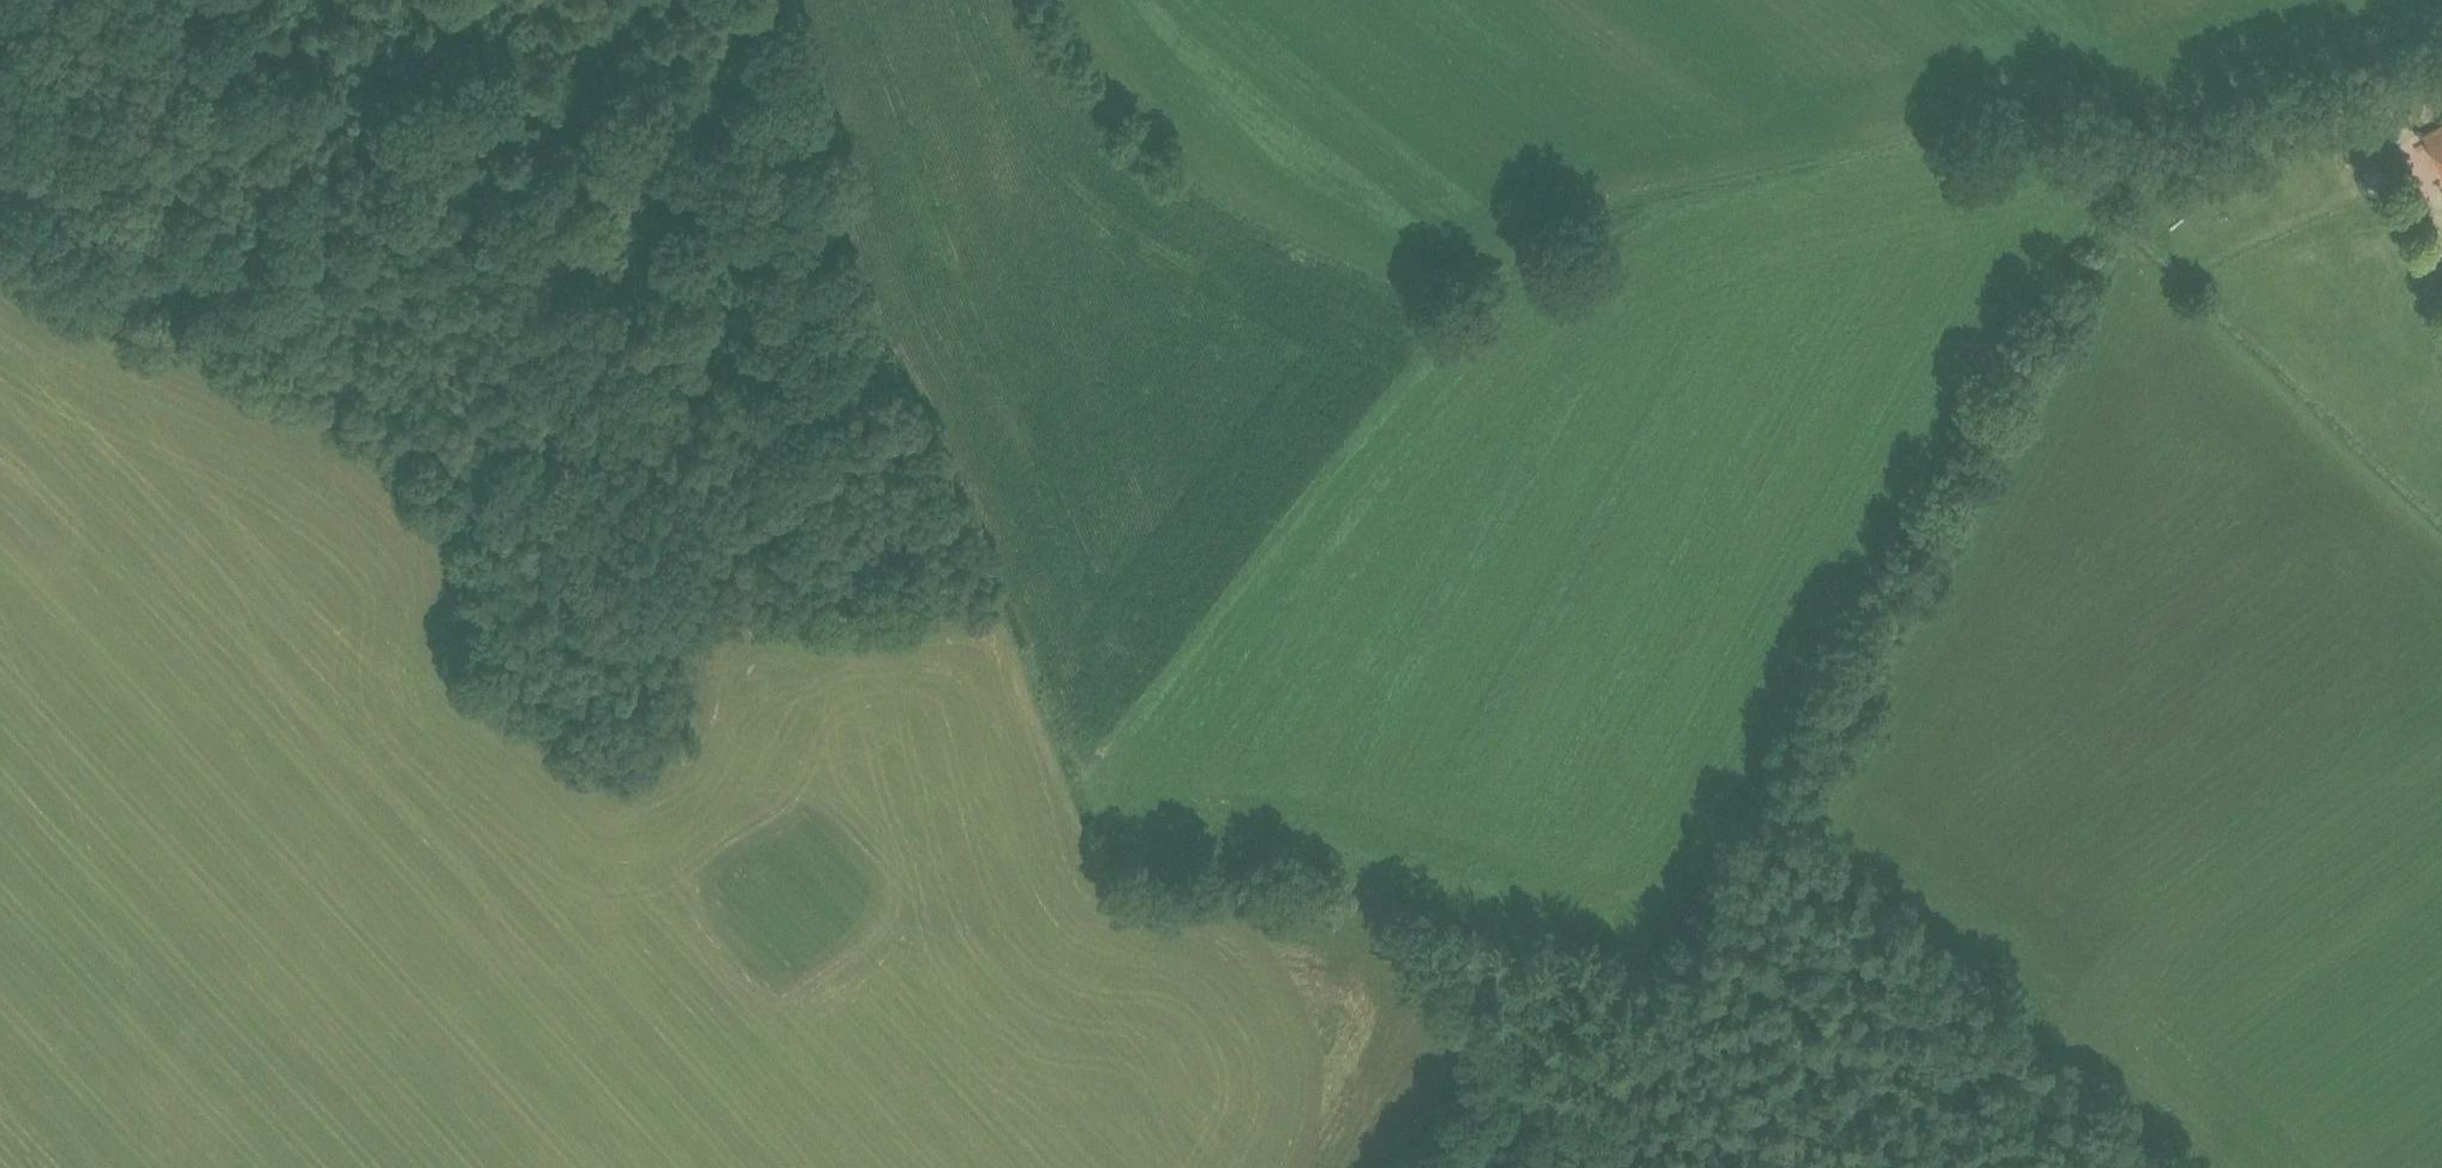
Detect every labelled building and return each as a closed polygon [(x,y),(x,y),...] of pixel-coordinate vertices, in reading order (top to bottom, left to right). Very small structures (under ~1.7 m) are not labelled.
[(2422,136),(2441,172),(2441,124),(2422,136)]
